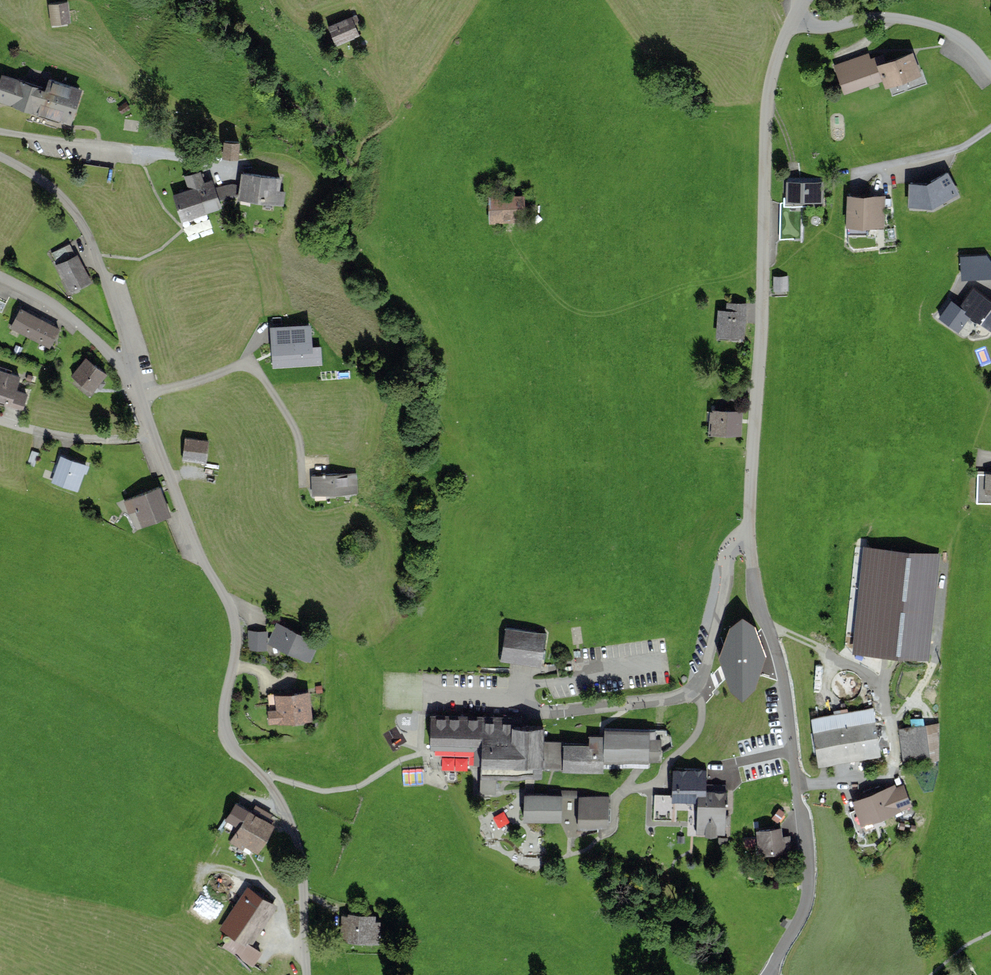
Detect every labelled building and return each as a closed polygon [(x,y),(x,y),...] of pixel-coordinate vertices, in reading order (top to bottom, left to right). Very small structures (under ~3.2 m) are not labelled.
[(67,1),(48,3),(51,28),(70,25),(67,1)] [(332,24),(338,44),(361,36),(355,16),(332,24)] [(844,95),(882,82),(885,90),(922,77),(913,53),(877,65),(875,58),(871,59),(868,53),(833,66),(844,95)] [(1,73),(0,78),(0,101),(72,123),(80,97),(82,86),(48,75),(44,85),(1,73)] [(222,155),(240,156),(241,140),(224,138),(222,155)] [(190,189),(174,194),(182,220),(189,218),(190,217),(192,217),(207,212),(214,210),(222,208),(220,200),(216,186),(214,180),(206,183),(202,170),(185,175),(190,189)] [(282,176),(244,171),(242,184),(240,200),(278,205),(282,176)] [(925,181),(910,181),(909,211),(933,212),(961,199),(948,171),(925,181)] [(823,183),(786,182),(785,198),(783,198),(783,203),(780,203),(780,240),(801,240),(801,208),(803,208),(803,204),(823,204),(823,183)] [(231,183),(216,186),(220,200),(238,197),(240,200),(242,184),(231,183)] [(528,195),(488,195),(488,225),(528,224),(528,195)] [(886,197),(849,195),(847,226),(885,228),(886,197)] [(77,254),(55,263),(67,293),(90,284),(77,254)] [(962,281),(990,280),(990,262),(987,255),(960,257),(962,281)] [(788,294),(788,276),(773,276),(773,294),(788,294)] [(973,288),(960,307),(952,301),(939,319),(958,333),(970,318),(990,332),(990,301),(973,288)] [(745,340),(747,304),(726,303),(725,311),(717,311),(716,339),(745,340)] [(41,318),(21,308),(12,326),(32,336),(41,318)] [(61,328),(41,318),(32,336),(52,346),(61,328)] [(312,322),(270,323),(271,365),(313,364),(312,322)] [(107,373),(84,354),(72,370),(95,389),(107,373)] [(22,408),(31,378),(0,369),(0,401),(22,408)] [(742,438),(743,412),(708,410),(707,437),(742,438)] [(210,441),(185,438),(183,459),(208,462),(210,441)] [(88,464),(61,455),(52,482),(79,491),(88,464)] [(977,469),(977,503),(990,504),(990,469),(977,469)] [(330,474),(311,474),(311,497),(356,497),(356,474),(330,474)] [(172,515),(160,487),(128,500),(140,528),(172,515)] [(935,555),(867,548),(857,646),(925,653),(935,555)] [(766,657),(756,628),(742,619),(730,629),(718,660),(730,692),(742,703),(756,690),(766,657)] [(321,641),(279,621),(269,642),(311,663),(321,641)] [(547,634),(505,627),(500,660),(516,663),(541,667),(547,634)] [(268,632),(249,631),(249,649),(268,649),(268,632)] [(313,720),(310,689),(268,692),(270,724),(313,720)] [(874,708),(813,717),(820,766),(882,756),(874,708)] [(547,720),(431,714),(428,764),(545,770),(546,739),(547,720)] [(926,720),(899,724),(904,762),(932,758),(926,720)] [(652,730),(602,728),(602,742),(601,758),(650,761),(652,730)] [(546,739),(545,770),(600,773),(601,758),(602,742),(546,739)] [(707,770),(675,770),(674,797),(707,798),(707,770)] [(897,785),(853,802),(864,831),(908,814),(897,785)] [(656,817),(673,817),(673,790),(656,790),(656,817)] [(565,794),(525,792),(524,817),(564,819),(565,794)] [(610,798),(579,798),(578,827),(609,828),(610,798)] [(730,800),(700,799),(698,836),(728,837),(730,800)] [(221,829),(259,853),(276,825),(238,802),(221,829)] [(778,822),(786,812),(779,807),(771,816),(778,822)] [(496,812),(500,824),(511,821),(508,808),(496,812)] [(784,826),(756,828),(757,854),(785,853),(784,826)] [(278,904),(248,885),(221,930),(252,948),(278,904)] [(383,916),(342,912),(339,941),(381,944),(383,916)]
